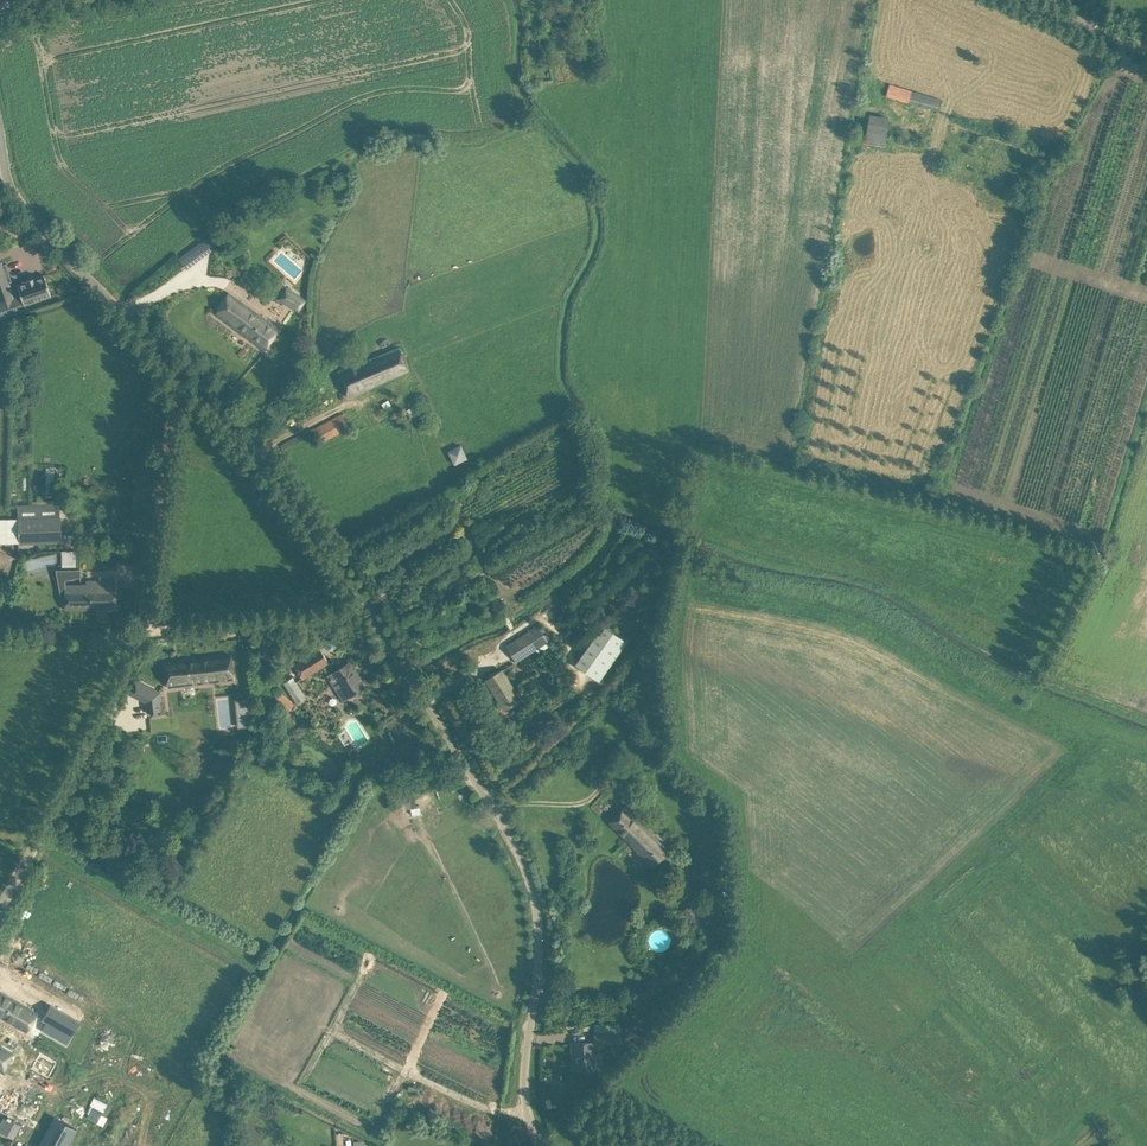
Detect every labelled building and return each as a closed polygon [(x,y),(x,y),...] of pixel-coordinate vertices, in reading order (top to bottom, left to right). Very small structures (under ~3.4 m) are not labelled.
[(937,111),(937,109),(940,98),(890,83),(886,96),(937,111)] [(884,146),(889,116),(870,113),(864,143),(884,146)] [(186,268),(210,250),(203,240),(179,258),(186,268)] [(0,265),(0,317),(3,316),(3,317),(14,313),(17,312),(18,312),(16,306),(17,306),(24,303),(25,305),(25,304),(50,295),(51,296),(44,274),(43,275),(44,275),(35,278),(34,277),(27,280),(27,281),(26,281),(18,284),(18,283),(17,284),(19,288),(12,290),(11,290),(8,282),(9,282),(12,281),(6,263),(2,264),(0,265)] [(274,296),(299,310),(307,298),(282,283),(274,296)] [(231,326),(265,350),(272,340),(280,328),(229,293),(215,313),(231,326)] [(408,370),(403,359),(398,346),(361,361),(361,360),(337,371),(348,397),(408,370)] [(348,425),(342,413),(313,429),(319,441),(348,425)] [(468,457),(461,444),(448,451),(454,464),(468,457)] [(56,481),(56,470),(47,469),(46,481),(56,481)] [(59,504),(16,506),(18,543),(61,540),(59,504)] [(18,543),(16,506),(0,507),(0,543),(18,543)] [(73,551),(61,551),(61,569),(73,569),(73,551)] [(115,580),(98,581),(98,589),(91,589),(91,600),(96,600),(96,608),(104,608),(116,608),(115,580)] [(65,606),(65,609),(96,608),(96,600),(91,600),(91,589),(98,589),(98,581),(86,581),(86,585),(59,585),(63,606),(65,606)] [(626,641),(603,625),(576,663),(599,680),(626,641)] [(516,661),(547,641),(538,626),(507,646),(516,661)] [(302,677),(328,661),(320,647),(294,664),(302,677)] [(167,687),(179,686),(234,679),(231,655),(164,663),(167,687)] [(343,700),(353,694),(363,687),(353,672),(355,671),(349,662),(327,676),(343,700)] [(504,709),(514,702),(520,699),(501,670),(486,680),(504,709)] [(292,676),(283,683),(297,703),(306,697),(292,676)] [(136,680),(129,693),(145,702),(146,712),(159,711),(158,701),(160,701),(159,692),(143,684),(137,680),(136,680)] [(246,698),(235,699),(238,725),(249,724),(246,698)] [(654,867),(670,851),(631,813),(633,811),(626,804),(609,822),(654,867)] [(648,939),(655,950),(668,943),(661,931),(648,939)] [(0,992),(0,1016),(27,1031),(37,1012),(0,991),(0,992)] [(48,1005),(40,1020),(69,1037),(77,1022),(48,1005)] [(618,1026),(613,1023),(594,1024),(594,1033),(594,1041),(621,1041),(621,1032),(620,1032),(620,1031),(619,1028),(618,1026)] [(573,1069),(585,1069),(593,1069),(592,1041),(572,1042),(572,1050),(575,1050),(575,1069),(573,1069)] [(2,1059),(8,1062),(14,1053),(0,1045),(0,1062),(2,1059)] [(25,1046),(16,1061),(46,1077),(54,1063),(25,1046)] [(64,1123),(43,1111),(24,1145),(51,1145),(64,1123)] [(0,1124),(0,1131),(13,1138),(20,1125),(4,1116),(0,1124)] [(516,1134),(507,1137),(510,1145),(519,1142),(516,1134)]
